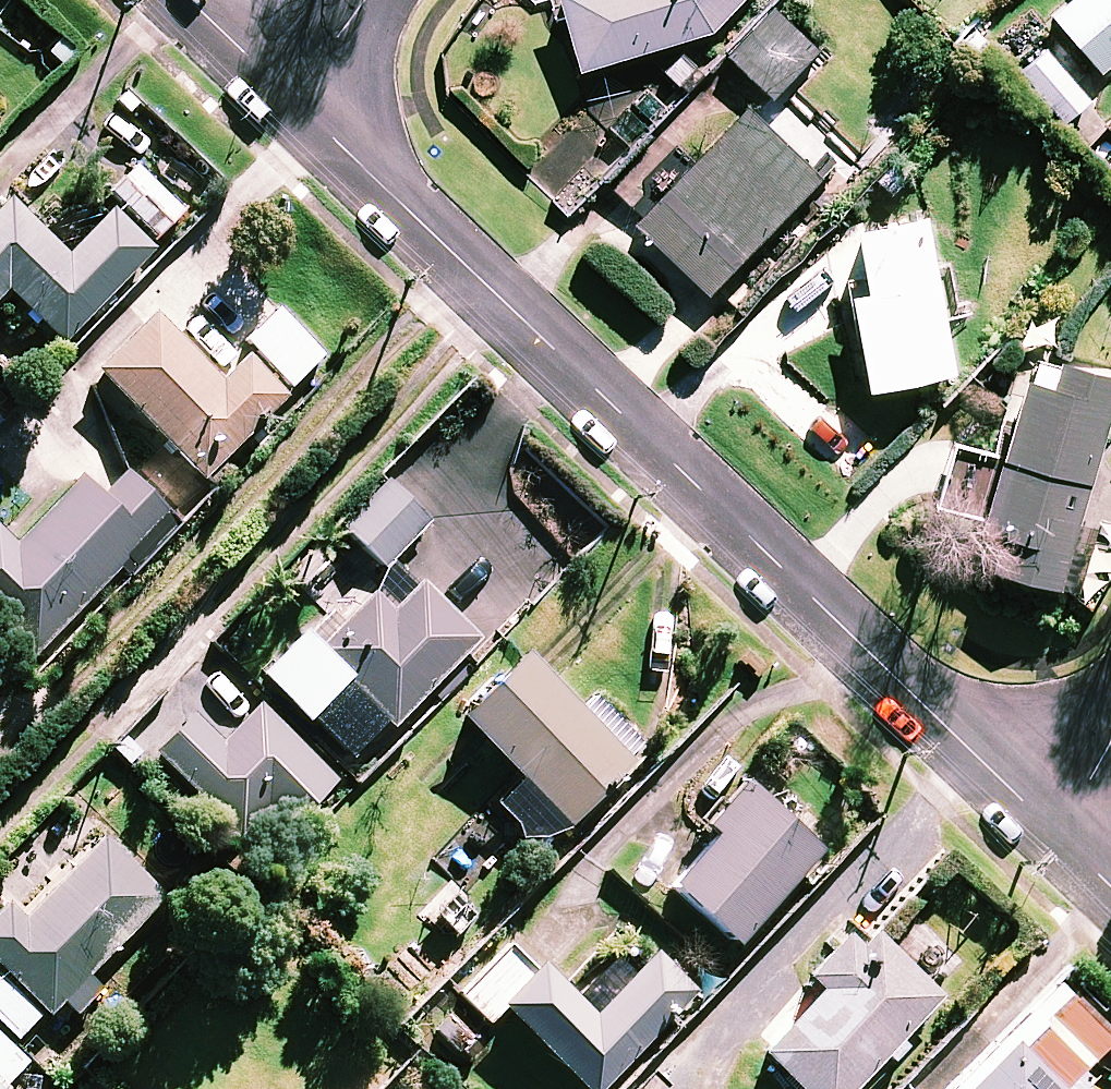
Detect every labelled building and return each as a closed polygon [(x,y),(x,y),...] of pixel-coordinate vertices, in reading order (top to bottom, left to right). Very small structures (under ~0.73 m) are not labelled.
[(580,65),(712,30),(742,0),(562,0),(580,65)] [(1053,15),(1104,72),(1110,65),(1110,0),(1070,0),(1053,15)] [(818,50),(770,6),(726,52),(774,97),(818,50)] [(1090,100),(1046,47),(1020,68),(1064,122),(1090,100)] [(781,137),(750,107),(637,223),(708,292),(837,160),(798,120),(781,137)] [(9,199),(0,208),(0,294),(5,289),(60,343),(152,250),(111,210),(67,255),(9,199)] [(955,372),(925,214),(858,227),(869,284),(852,287),(871,388),(955,372)] [(324,355),(277,309),(245,342),(291,388),(324,355)] [(217,380),(152,316),(95,373),(202,479),(284,397),(242,355),(217,380)] [(1033,355),(974,561),(1061,586),(1110,409),(1110,377),(1033,355)] [(128,472),(101,497),(79,474),(10,541),(0,530),(0,619),(33,654),(124,567),(130,573),(179,525),(128,472)] [(427,524),(390,487),(346,532),(383,569),(427,524)] [(394,607),(361,576),(262,678),(353,766),(477,638),(419,581),(394,607)] [(578,712),(520,655),(458,718),(520,779),(495,804),(543,850),(643,748),(592,698),(578,712)] [(336,778),(215,662),(175,703),(186,713),(151,750),(262,856),(336,778)] [(821,850),(747,782),(709,824),(718,832),(669,884),(734,944),(821,850)] [(50,1015),(61,1003),(75,1016),(102,989),(87,975),(166,894),(104,834),(22,917),(7,902),(0,909),(0,966),(50,1015)] [(869,930),(859,941),(847,929),(805,973),(819,987),(757,1050),(797,1088),(853,1088),(885,1056),(892,1063),(910,1045),(903,1038),(941,998),(869,930)] [(630,975),(609,955),(570,995),(516,942),(462,997),(488,1022),(502,1008),(586,1088),(599,1088),(696,991),(654,950),(630,975)] [(1109,1043),(1062,995),(964,1088),(1061,1088),(1109,1043)]
